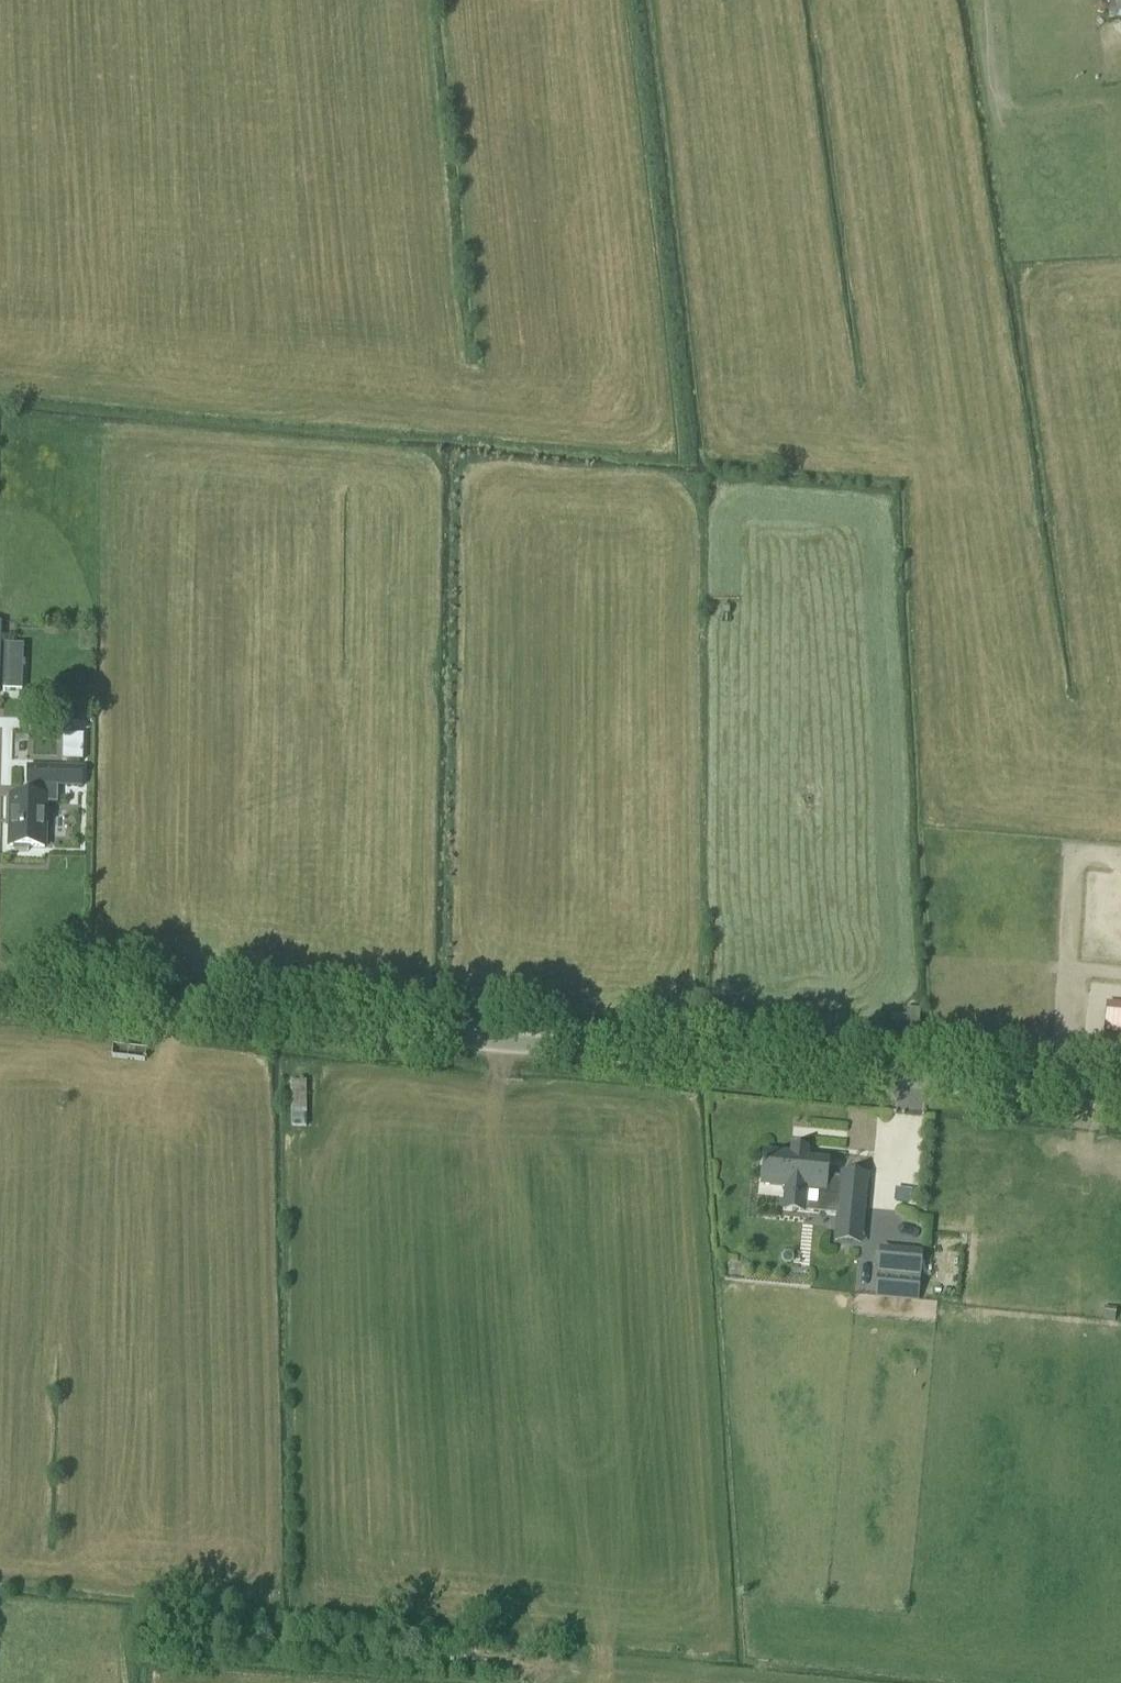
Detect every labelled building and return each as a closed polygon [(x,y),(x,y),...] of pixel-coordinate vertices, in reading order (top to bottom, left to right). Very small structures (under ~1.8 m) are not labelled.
[(24,647),(5,646),(3,691),(22,692),(24,647)] [(7,800),(7,815),(11,815),(9,848),(13,849),(13,853),(28,853),(28,849),(45,850),(46,805),(57,805),(58,771),(29,770),(29,786),(35,787),(35,799),(11,798),(11,800),(7,800)] [(1107,1004),(1104,1034),(1120,1035),(1120,1005),(1107,1004)] [(917,1043),(920,1011),(905,1010),(905,1016),(892,1015),(890,1041),(917,1043)] [(292,1127),(306,1127),(305,1083),(291,1083),(292,1127)] [(763,1167),(763,1172),(764,1172),(763,1185),(784,1187),(786,1188),(785,1199),(793,1199),(793,1200),(796,1201),(796,1200),(805,1201),(806,1190),(821,1191),(821,1196),(840,1198),(838,1216),(837,1227),(847,1228),(851,1229),(851,1228),(861,1229),(866,1178),(856,1177),(852,1177),(842,1176),(842,1182),(825,1180),(826,1163),(806,1161),(806,1157),(791,1156),(766,1153),(765,1167),(763,1167)] [(921,1254),(881,1250),(877,1297),(917,1301),(921,1254)]
